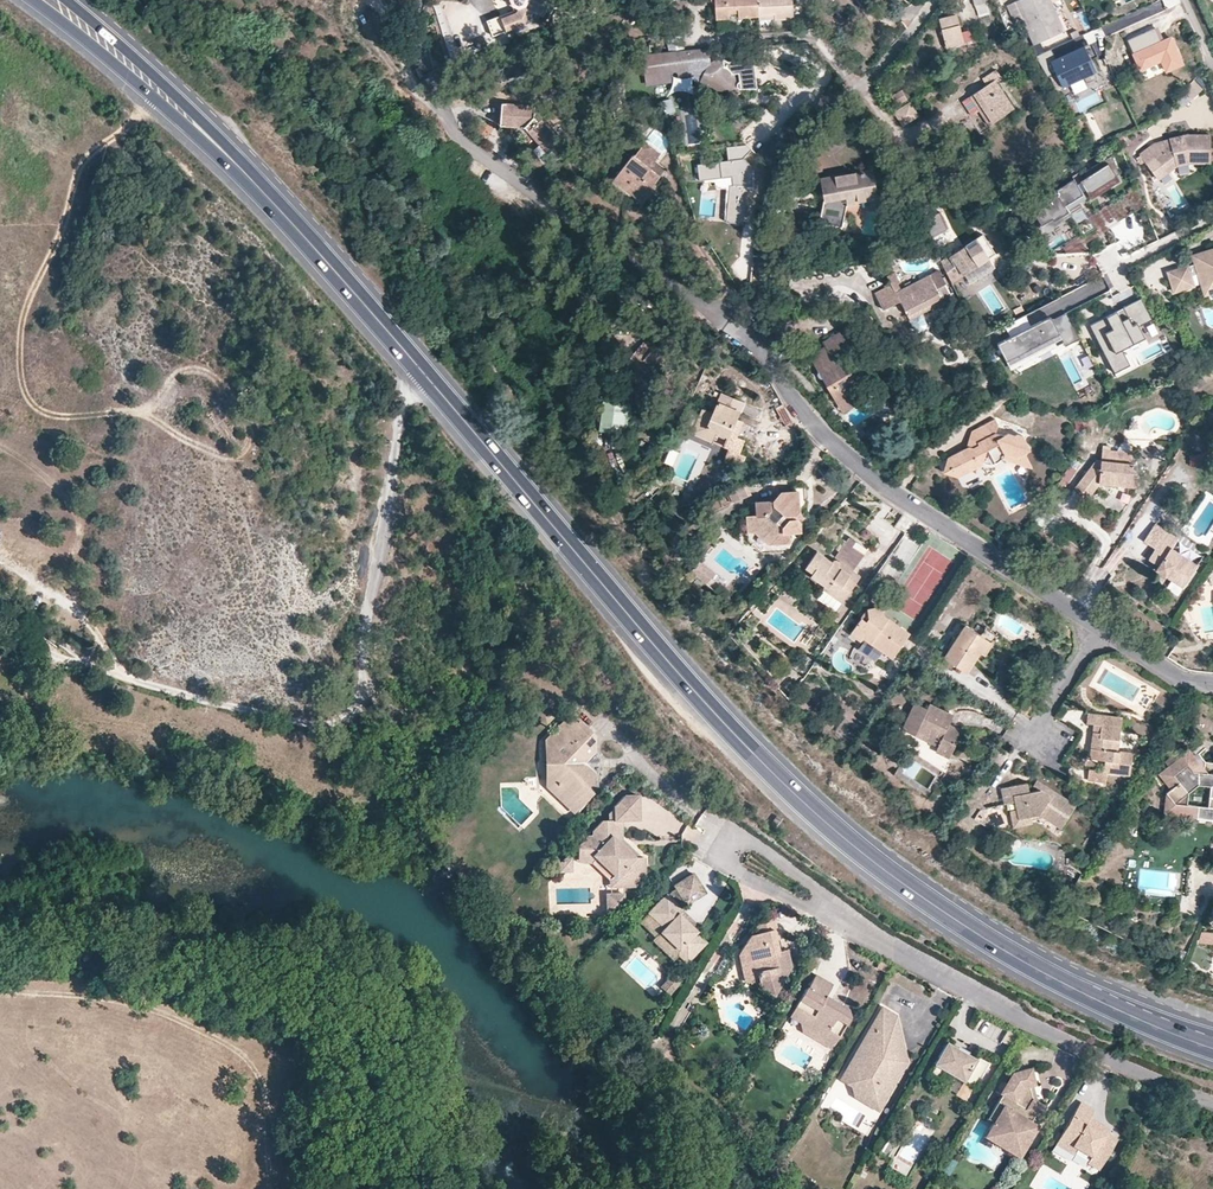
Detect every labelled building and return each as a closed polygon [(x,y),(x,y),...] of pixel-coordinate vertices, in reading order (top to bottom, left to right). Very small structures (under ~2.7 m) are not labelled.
[(549,0),(511,0),(510,1),(513,7),(518,9),(517,12),(502,18),(508,32),(539,20),(541,16),(545,18),(550,7),(547,6),(549,1),(549,0)] [(729,8),(738,8),(738,13),(738,17),(758,16),(758,12),(758,0),(715,0),(716,18),(729,17),(729,13),(729,8)] [(758,12),(775,12),(775,17),(775,18),(792,18),(791,0),(758,0),(758,12)] [(1021,17),(1034,44),(1064,30),(1060,22),(1054,9),(1050,0),(1017,0),(1006,5),(1013,20),(1021,17)] [(1060,6),(1054,9),(1060,22),(1066,19),(1060,6)] [(517,12),(518,9),(487,22),(493,38),(508,32),(502,18),(517,12)] [(956,15),(939,19),(946,46),(955,44),(963,42),(961,32),(956,15)] [(1161,41),(1155,27),(1127,39),(1141,69),(1162,59),(1166,70),(1183,63),(1171,37),(1161,41)] [(479,51),(488,47),(484,38),(475,42),(479,51)] [(1091,43),(1087,45),(1092,57),(1096,55),(1091,43)] [(1065,94),(1061,87),(1084,76),(1094,72),(1098,70),(1092,57),(1087,45),(1055,59),(1050,48),(1031,56),(1038,67),(1050,61),(1056,74),(1049,77),(1055,89),(1052,90),(1059,101),(1065,98),(1063,95),(1065,94)] [(707,50),(658,53),(659,63),(645,66),(647,78),(661,77),(671,76),(671,72),(678,71),(679,75),(693,74),(704,75),(705,88),(726,86),(726,88),(728,90),(730,91),(732,92),(735,91),(737,90),(738,88),(739,86),(739,83),(739,82),(739,78),(737,75),(736,72),(734,70),(732,68),(729,66),(727,65),(726,58),(713,64),(711,49),(707,50)] [(988,124),(1013,108),(995,79),(1001,76),(995,69),(982,78),(986,85),(969,96),(977,108),(988,124)] [(1095,76),(1094,72),(1084,76),(1086,80),(1095,76)] [(891,97),(896,105),(905,98),(901,91),(891,97)] [(516,124),(524,125),(540,143),(548,153),(563,142),(542,118),(539,120),(535,114),(535,109),(536,102),(502,100),(501,123),(516,124)] [(899,127),(917,117),(908,101),(890,112),(899,127)] [(977,108),(969,112),(980,130),(988,124),(977,108)] [(1156,157),(1166,173),(1179,165),(1192,161),(1212,160),(1212,134),(1189,134),(1171,139),(1154,144),(1139,154),(1146,163),(1156,157)] [(653,183),(660,175),(649,167),(654,162),(660,154),(644,141),(633,155),(631,154),(611,178),(630,193),(631,192),(642,201),(656,185),(653,183)] [(537,145),(534,148),(542,158),(548,153),(540,143),(537,145)] [(742,159),(698,166),(701,182),(732,177),(733,186),(729,186),(725,224),(744,224),(746,187),(753,187),(754,167),(742,159)] [(1089,203),(1119,184),(1116,178),(1120,177),(1112,160),(1075,181),(1089,203)] [(654,162),(649,167),(660,175),(664,170),(654,162)] [(846,202),(847,195),(873,191),(870,170),(834,177),(835,183),(821,185),(823,198),(818,222),(841,227),(846,202)] [(835,183),(834,177),(820,179),(821,185),(835,183)] [(611,178),(609,182),(639,205),(642,201),(631,192),(630,193),(611,178)] [(1068,211),(1089,203),(1075,181),(1032,211),(1044,233),(1071,218),(1068,211)] [(1110,206),(1120,221),(1146,208),(1137,189),(1110,206)] [(847,195),(846,202),(874,197),(873,191),(847,195)] [(917,197),(911,200),(920,217),(926,212),(917,197)] [(955,242),(948,230),(950,228),(941,212),(925,220),(927,223),(925,225),(931,237),(928,238),(936,252),(955,242)] [(1097,234),(1104,245),(1110,241),(1104,230),(1097,234)] [(940,261),(951,282),(995,254),(982,234),(940,261)] [(1200,273),(1209,303),(1212,302),(1212,250),(1208,251),(1205,258),(1195,261),(1196,265),(1169,273),(1174,289),(1185,285),(1187,290),(1196,287),(1193,276),(1200,273)] [(1193,255),(1195,261),(1205,258),(1208,251),(1193,255)] [(1089,253),(1054,255),(1055,272),(1090,271),(1089,253)] [(940,295),(948,291),(938,272),(930,276),(940,295)] [(929,275),(911,284),(900,289),(897,283),(899,282),(894,273),(887,276),(890,284),(874,293),(882,309),(899,301),(909,319),(943,301),(940,295),(930,276),(929,275)] [(911,284),(907,278),(899,282),(897,283),(900,289),(911,284)] [(1174,289),(1176,294),(1187,290),(1185,285),(1174,289)] [(1151,318),(1140,297),(1125,305),(1125,306),(1131,316),(1121,321),(1116,311),(1115,311),(1088,325),(1114,373),(1130,365),(1121,348),(1144,336),(1138,325),(1151,318)] [(909,319),(913,326),(947,309),(943,301),(909,319)] [(1121,321),(1131,316),(1125,306),(1116,311),(1121,321)] [(1067,315),(999,350),(1008,368),(1061,341),(1065,350),(1082,342),(1067,315)] [(838,355),(845,351),(853,346),(856,344),(847,327),(824,341),(829,351),(834,348),(838,355)] [(643,341),(629,357),(635,362),(628,369),(636,377),(633,381),(639,386),(649,374),(644,369),(649,364),(644,359),(652,349),(643,341)] [(867,385),(873,381),(862,362),(853,346),(845,351),(861,376),(867,385)] [(821,378),(824,378),(838,402),(845,398),(857,391),(859,390),(849,373),(841,360),(838,355),(834,348),(829,351),(814,361),(819,370),(818,372),(818,374),(818,376),(819,377),(821,378)] [(845,398),(850,406),(862,398),(857,391),(845,398)] [(721,392),(712,412),(702,408),(692,432),(712,441),(717,431),(728,436),(734,438),(736,435),(742,422),(735,419),(742,401),(721,392)] [(630,434),(631,403),(602,403),(601,433),(630,434)] [(792,423),(792,421),(782,404),(775,407),(785,426),(788,427),(792,423)] [(974,439),(975,442),(978,446),(978,450),(972,450),(969,445),(949,456),(953,464),(952,468),(958,476),(966,472),(969,461),(977,457),(981,464),(985,465),(989,465),(993,464),(997,462),(1000,459),(1000,458),(1003,453),(1015,455),(1023,451),(1025,442),(1021,433),(1018,432),(1016,432),(1013,434),(1006,432),(1002,433),(999,427),(1004,421),(1001,414),(978,427),(974,439)] [(1077,431),(1086,429),(1084,420),(1075,423),(1077,431)] [(736,435),(734,438),(728,436),(723,447),(738,454),(744,439),(736,435)] [(978,446),(975,442),(969,445),(972,450),(978,450),(978,446)] [(1098,477),(1115,479),(1115,484),(1138,485),(1136,471),(1135,463),(1135,452),(1103,449),(1102,459),(1100,472),(1087,471),(1076,488),(1089,497),(1096,487),(1093,484),(1098,477)] [(1191,469),(1204,468),(1203,455),(1190,456),(1191,469)] [(944,473),(958,476),(952,468),(953,464),(949,456),(944,473)] [(969,461),(966,472),(981,464),(977,457),(969,461)] [(1102,459),(1095,459),(1087,471),(1100,472),(1102,459)] [(1115,484),(1115,479),(1098,477),(1093,484),(1096,487),(1100,483),(1115,484)] [(742,482),(729,488),(735,501),(748,495),(742,482)] [(790,541),(791,531),(802,530),(801,520),(799,518),(796,518),(796,514),(799,513),(801,510),(806,504),(803,500),(805,500),(804,486),(795,486),(794,490),(781,491),(772,500),(756,501),(757,515),(747,515),(748,540),(755,547),(763,552),(787,551),(786,542),(790,541)] [(735,501),(729,488),(726,489),(732,502),(735,501)] [(685,523),(692,513),(684,510),(686,504),(677,507),(672,502),(668,508),(685,523)] [(1187,581),(1197,565),(1171,548),(1177,539),(1155,525),(1146,541),(1152,545),(1156,548),(1150,558),(1160,565),(1157,569),(1176,581),(1179,577),(1187,581)] [(844,564),(854,571),(868,550),(851,539),(837,560),(844,564)] [(1197,565),(1203,554),(1177,539),(1171,548),(1197,565)] [(1160,565),(1150,558),(1156,548),(1152,545),(1143,560),(1157,569),(1160,565)] [(844,564),(841,567),(838,565),(837,560),(833,558),(830,559),(817,551),(808,564),(815,569),(812,575),(826,585),(823,588),(835,596),(841,588),(848,593),(858,579),(851,574),(853,570),(844,564)] [(715,573),(701,559),(692,569),(705,582),(715,573)] [(853,570),(851,574),(858,579),(861,576),(853,570)] [(1183,586),(1187,581),(1179,577),(1176,581),(1183,586)] [(780,600),(792,608),(800,596),(788,588),(780,600)] [(848,593),(841,588),(835,596),(842,602),(848,593)] [(861,641),(863,638),(891,657),(908,633),(882,614),(881,612),(880,609),(878,607),(876,606),(870,607),(866,608),(868,617),(865,620),(860,617),(849,633),(861,641)] [(945,657),(967,671),(980,651),(988,638),(966,624),(960,632),(951,646),(945,657)] [(960,632),(958,631),(949,645),(951,646),(960,632)] [(994,642),(988,638),(980,651),(986,654),(994,642)] [(913,705),(901,731),(937,748),(935,751),(949,757),(961,732),(946,725),(947,722),(943,720),(946,715),(927,706),(925,710),(913,705)] [(1088,714),(1086,725),(1094,726),(1102,727),(1104,716),(1088,714)] [(1090,758),(1105,760),(1103,771),(1129,775),(1132,749),(1122,749),(1126,719),(1104,716),(1102,727),(1101,734),(1094,733),(1090,758)] [(555,771),(559,771),(559,783),(557,783),(555,785),(555,787),(580,810),(598,791),(598,781),(593,780),(592,768),(589,768),(588,759),(591,759),(592,747),(597,748),(597,738),(579,721),(563,724),(563,731),(558,731),(553,735),(553,762),(550,765),(555,771)] [(1094,733),(1101,734),(1102,727),(1094,726),(1094,733)] [(557,783),(559,783),(559,771),(555,771),(550,765),(553,762),(553,735),(547,740),(547,769),(547,788),(576,814),(580,810),(555,787),(555,785),(557,783)] [(593,780),(598,781),(597,751),(597,748),(592,747),(591,759),(588,759),(589,768),(592,768),(593,780)] [(1199,785),(1210,786),(1209,796),(1212,797),(1212,760),(1206,760),(1195,748),(1191,751),(1188,749),(1162,772),(1172,785),(1170,787),(1166,792),(1174,801),(1173,813),(1197,817),(1198,805),(1187,804),(1187,795),(1199,785)] [(1170,787),(1172,785),(1162,772),(1160,774),(1170,787)] [(1034,783),(1038,786),(1051,794),(1054,790),(1037,779),(1034,783)] [(1054,790),(1051,794),(1038,786),(1030,789),(1027,780),(1001,787),(1005,802),(1015,800),(1017,809),(1019,819),(1030,816),(1040,814),(1048,819),(1062,827),(1077,804),(1054,790)] [(1174,801),(1166,792),(1164,813),(1173,813),(1174,801)] [(1208,807),(1198,805),(1197,817),(1212,818),(1212,797),(1209,796),(1208,807)] [(642,800),(623,800),(609,816),(609,824),(625,824),(642,824),(642,800)] [(1032,823),(1030,816),(1019,819),(1017,809),(1009,811),(1013,827),(1032,823)] [(608,837),(612,835),(620,835),(622,837),(621,846),(637,861),(645,861),(626,843),(625,824),(609,824),(601,824),(598,828),(608,837)] [(587,861),(596,861),(613,877),(618,882),(619,891),(628,891),(644,891),(644,881),(648,880),(648,861),(645,861),(637,861),(621,846),(622,837),(620,835),(612,835),(608,837),(598,828),(593,833),(594,840),(585,849),(587,861)] [(580,861),(580,868),(594,868),(601,875),(612,886),(612,891),(619,891),(618,882),(613,877),(596,861),(587,861),(585,849),(579,849),(580,861)] [(566,862),(562,867),(562,875),(571,875),(571,862),(566,862)] [(698,932),(699,931),(679,911),(683,907),(679,904),(685,898),(684,897),(702,886),(695,875),(677,886),(679,889),(672,894),(668,897),(667,896),(651,914),(661,923),(655,929),(664,938),(666,937),(681,951),(682,956),(689,962),(709,942),(698,932)] [(706,893),(702,886),(684,897),(685,898),(689,904),(706,893)] [(620,899),(620,903),(613,903),(610,903),(611,917),(619,917),(621,915),(628,908),(628,898),(620,899)] [(699,931),(703,927),(683,907),(679,911),(699,931)] [(786,952),(782,952),(779,941),(783,940),(777,920),(763,923),(760,928),(760,935),(754,936),(746,951),(742,956),(749,960),(752,971),(763,976),(760,983),(766,987),(769,993),(776,997),(787,979),(785,970),(784,967),(793,964),(790,951),(786,951),(786,952)] [(749,960),(742,956),(749,984),(760,983),(763,976),(752,971),(749,960)] [(659,989),(670,997),(680,985),(669,977),(659,989)] [(842,1007),(837,1009),(827,1003),(829,1000),(836,987),(819,977),(811,992),(807,990),(796,1009),(804,1014),(808,1032),(836,1047),(848,1026),(847,1019),(852,1017),(851,1012),(842,1007)] [(829,1000),(827,1003),(837,1009),(842,1007),(829,1000)] [(796,1009),(791,1020),(802,1026),(805,1036),(834,1052),(836,1047),(808,1032),(804,1014),(796,1009)] [(899,1016),(885,1009),(849,1073),(861,1080),(863,1090),(885,1103),(904,1071),(901,1070),(903,1066),(900,1055),(891,1056),(889,1049),(894,1042),(905,1040),(899,1016)] [(891,1056),(900,1055),(903,1066),(901,1070),(904,1071),(910,1060),(905,1040),(894,1042),(889,1049),(891,1056)] [(944,1081),(948,1072),(979,1089),(993,1064),(978,1056),(976,1058),(967,1053),(965,1055),(956,1050),(957,1048),(950,1044),(932,1075),(944,1081)] [(1041,1126),(1032,1121),(1035,1115),(1041,1117),(1048,1107),(1041,1102),(1032,1097),(1029,1085),(1037,1084),(1033,1068),(1015,1072),(1018,1084),(1010,1086),(989,1121),(993,1124),(990,1129),(992,1138),(1007,1147),(1014,1143),(1026,1150),(1041,1126)] [(853,1089),(855,1100),(880,1113),(885,1103),(863,1090),(861,1080),(849,1073),(843,1083),(853,1089)] [(1037,1084),(1029,1085),(1032,1097),(1041,1102),(1037,1084)] [(1102,1125),(1099,1130),(1090,1124),(1092,1120),(1096,1111),(1084,1104),(1066,1133),(1071,1137),(1064,1148),(1079,1156),(1082,1150),(1093,1156),(1090,1160),(1102,1168),(1118,1140),(1114,1137),(1112,1136),(1110,1133),(1110,1130),(1102,1125)] [(1092,1120),(1090,1124),(1099,1130),(1102,1125),(1092,1120)] [(1071,1137),(1066,1133),(1059,1144),(1064,1148),(1071,1137)] [(889,1134),(878,1153),(886,1158),(897,1139),(889,1134)] [(1090,1160),(1088,1163),(1100,1170),(1102,1168),(1090,1160)]
